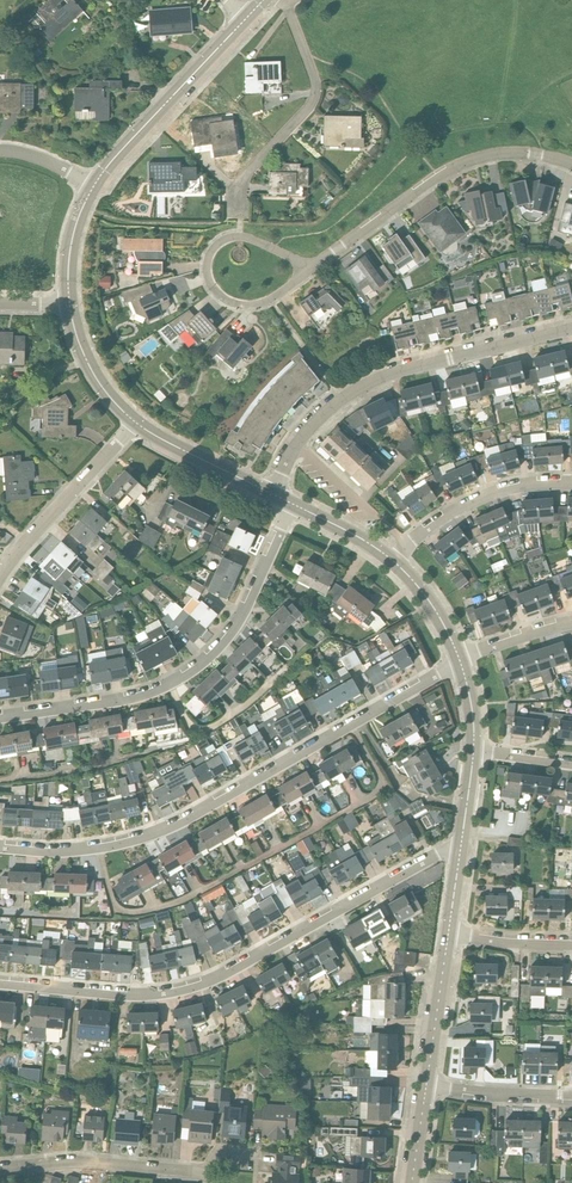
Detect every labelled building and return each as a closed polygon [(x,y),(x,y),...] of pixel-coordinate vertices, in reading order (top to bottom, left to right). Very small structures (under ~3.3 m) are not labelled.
[(82,10),(74,0),(71,0),(59,11),(49,0),(37,10),(47,21),(41,27),(50,38),(82,10)] [(150,12),(151,24),(152,35),(192,32),(191,20),(190,9),(150,12)] [(245,63),(246,93),(263,93),(263,95),(282,95),(281,61),(245,63)] [(122,89),(122,81),(96,80),(96,88),(75,88),(75,120),(109,120),(109,89),(122,89)] [(34,108),(33,85),(20,85),(20,84),(0,85),(0,113),(21,113),(21,109),(34,108)] [(362,116),(340,116),(324,115),(324,147),(361,147),(362,116)] [(238,152),(234,120),(210,123),(209,119),(191,122),(194,147),(212,144),(214,155),(238,152)] [(376,143),(367,152),(371,156),(380,146),(376,143)] [(167,162),(167,165),(161,165),(161,163),(149,163),(149,180),(149,184),(150,193),(184,192),(184,194),(200,193),(200,180),(197,180),(197,167),(181,167),(181,162),(167,162)] [(269,172),(269,194),(282,195),(282,194),(292,195),(292,198),(303,198),(303,187),(308,187),(309,169),(301,168),(301,164),(279,163),(279,172),(269,172)] [(547,213),(554,187),(539,183),(538,185),(533,184),(527,185),(526,180),(510,183),(515,206),(521,205),(523,213),(524,215),(525,216),(526,217),(528,218),(529,219),(530,219),(533,219),(534,219),(535,219),(538,218),(539,217),(540,216),(541,214),(542,212),(547,213)] [(336,186),(332,190),(335,194),(340,190),(336,186)] [(508,213),(504,192),(492,195),(491,191),(480,193),(479,190),(465,193),(467,200),(458,202),(465,212),(466,211),(472,210),(474,221),(488,218),(489,222),(502,219),(501,215),(508,213)] [(565,202),(560,221),(568,224),(571,225),(571,204),(565,202)] [(451,244),(465,233),(446,207),(437,214),(435,211),(419,223),(438,249),(449,241),(451,244)] [(426,258),(409,235),(401,240),(397,233),(388,239),(389,241),(382,246),(388,254),(386,255),(391,263),(393,262),(403,276),(419,267),(417,264),(426,258)] [(563,244),(552,238),(548,247),(558,253),(563,244)] [(162,251),(163,240),(123,239),(123,250),(134,250),(134,252),(134,253),(135,255),(137,259),(138,261),(139,262),(139,276),(151,276),(151,273),(162,273),(162,262),(160,262),(161,251),(162,251)] [(539,262),(538,254),(530,255),(531,263),(539,262)] [(552,263),(549,255),(542,258),(545,266),(552,263)] [(384,284),(374,271),(364,256),(346,270),(369,301),(378,295),(375,290),(384,284)] [(375,268),(383,281),(395,275),(387,261),(375,268)] [(479,279),(482,276),(481,271),(473,273),(475,280),(479,279)] [(111,277),(99,276),(99,288),(110,289),(111,277)] [(571,306),(571,297),(569,283),(547,288),(551,304),(552,304),(553,310),(553,311),(571,306)] [(161,311),(164,310),(169,308),(170,304),(169,300),(170,300),(165,289),(147,297),(146,295),(143,286),(122,292),(125,303),(131,301),(136,314),(145,318),(148,317),(149,321),(163,315),(161,311)] [(324,315),(319,309),(321,308),(320,306),(324,303),(329,304),(337,312),(346,303),(340,297),(333,289),(330,291),(325,291),(323,288),(313,296),(312,294),(299,303),(309,316),(313,322),(324,315)] [(553,311),(553,310),(552,304),(551,304),(547,288),(526,294),(530,309),(531,309),(531,310),(533,316),(553,311)] [(439,291),(441,299),(449,297),(446,289),(439,291)] [(533,316),(531,310),(531,309),(530,309),(526,294),(506,299),(509,310),(510,315),(510,314),(512,321),(533,316)] [(510,315),(509,310),(506,299),(484,304),(490,327),(512,321),(510,314),(510,315)] [(481,329),(476,310),(475,306),(454,312),(458,327),(459,334),(481,329)] [(195,316),(190,310),(189,310),(169,324),(179,336),(186,330),(199,345),(217,329),(212,324),(213,323),(213,322),(213,321),(213,320),(212,319),(211,318),(210,319),(209,319),(208,319),(201,311),(195,316)] [(438,339),(459,334),(458,327),(454,312),(433,317),(437,332),(437,333),(438,339)] [(418,345),(438,339),(437,333),(437,332),(433,317),(412,322),(416,338),(418,345)] [(397,350),(418,345),(416,338),(412,322),(391,327),(397,350)] [(245,362),(250,357),(246,353),(252,346),(243,338),(240,341),(227,329),(207,351),(214,357),(217,355),(233,368),(241,358),(245,362)] [(23,338),(12,338),(12,334),(0,334),(0,362),(12,362),(13,357),(23,358),(23,338)] [(132,359),(127,350),(118,356),(123,365),(124,364),(132,359)] [(567,361),(564,351),(549,355),(555,380),(570,376),(570,375),(571,375),(571,379),(571,360),(567,361)] [(308,390),(320,380),(299,354),(286,366),(274,378),(262,390),(251,404),(241,418),(233,432),(228,441),(235,445),(233,446),(239,451),(241,448),(252,453),(256,446),(261,449),(269,436),(278,424),(287,412),(297,401),(308,390)] [(555,380),(549,355),(534,358),(536,368),(529,370),(535,392),(540,391),(538,383),(540,382),(538,378),(554,374),(555,380)] [(529,370),(523,372),(520,362),(505,366),(510,385),(524,381),(525,386),(533,384),(535,393),(535,392),(529,370)] [(495,388),(510,385),(505,366),(490,369),(492,379),(485,381),(488,395),(496,393),(495,388)] [(485,381),(478,383),(476,373),(460,377),(466,401),(488,395),(485,381)] [(466,401),(460,377),(445,380),(448,390),(441,392),(444,406),(451,404),(450,399),(465,396),(466,401)] [(441,392),(434,393),(431,384),(416,387),(421,406),(435,403),(436,407),(438,407),(440,413),(445,412),(444,406),(441,392)] [(398,412),(421,406),(416,387),(401,391),(402,398),(396,399),(395,399),(396,402),(398,412)] [(39,404),(33,407),(33,418),(43,418),(42,437),(62,438),(63,437),(77,437),(77,425),(68,425),(69,408),(73,406),(65,393),(58,397),(57,396),(50,400),(49,398),(39,404)] [(396,402),(395,399),(386,402),(384,398),(363,407),(363,408),(356,412),(363,425),(371,422),(374,430),(393,422),(400,419),(400,418),(399,417),(396,402)] [(350,416),(356,429),(358,433),(365,430),(363,426),(363,425),(356,412),(350,416)] [(354,431),(356,429),(350,416),(343,421),(338,427),(337,427),(320,445),(336,460),(353,442),(352,440),(357,434),(354,431)] [(495,424),(493,416),(488,418),(486,421),(487,426),(495,424)] [(472,426),(466,419),(460,425),(466,431),(472,426)] [(407,460),(418,449),(410,435),(395,449),(407,460)] [(549,464),(547,441),(532,443),(531,435),(523,436),(525,458),(533,457),(534,465),(549,464)] [(518,459),(525,458),(523,436),(522,436),(523,444),(514,445),(513,442),(499,445),(505,470),(520,466),(518,459)] [(563,454),(570,454),(570,440),(561,440),(561,439),(547,440),(547,441),(549,464),(564,462),(563,454)] [(366,442),(360,448),(353,442),(336,460),(352,475),(375,450),(369,455),(368,454),(373,449),(366,442)] [(491,474),(505,470),(499,445),(498,445),(501,455),(487,459),(485,453),(477,456),(481,469),(489,467),(491,474)] [(352,475),(368,490),(385,471),(390,465),(375,450),(352,475)] [(34,479),(33,462),(21,463),(20,456),(4,457),(8,500),(30,498),(28,480),(34,479)] [(474,472),(481,469),(477,456),(468,459),(470,464),(457,470),(463,485),(477,479),(474,472)] [(139,483),(140,483),(126,470),(115,482),(132,497),(135,500),(145,489),(139,483)] [(450,491),(463,485),(457,470),(443,476),(441,471),(433,475),(439,487),(446,484),(450,491)] [(432,491),(439,487),(433,475),(424,479),(412,488),(424,506),(437,498),(432,491)] [(121,508),(132,497),(115,482),(105,494),(121,508)] [(412,514),(424,506),(412,488),(410,485),(398,493),(395,489),(394,490),(391,486),(387,489),(401,512),(407,508),(412,514)] [(568,498),(568,507),(560,507),(561,521),(567,521),(571,521),(571,498),(568,498)] [(560,507),(553,507),(552,499),(537,500),(539,523),(553,521),(554,526),(560,526),(560,521),(561,521),(560,507)] [(183,528),(193,508),(177,500),(174,506),(165,502),(157,518),(166,522),(165,524),(174,528),(176,524),(183,528)] [(539,523),(537,500),(522,501),(523,509),(514,512),(518,526),(524,524),(539,523)] [(514,512),(506,514),(503,507),(489,513),(498,533),(499,536),(501,542),(509,538),(504,524),(508,522),(509,522),(511,528),(518,526),(514,512)] [(81,520),(96,533),(107,522),(92,508),(81,520)] [(206,524),(209,516),(193,508),(183,528),(192,532),(194,528),(201,531),(199,537),(209,542),(216,529),(206,524)] [(471,530),(478,542),(480,545),(486,542),(486,541),(499,536),(498,533),(489,513),(475,518),(479,526),(471,530)] [(104,541),(96,533),(81,520),(71,531),(94,552),(104,541)] [(153,548),(161,534),(147,525),(139,540),(153,548)] [(229,544),(247,552),(255,535),(237,527),(233,537),(216,529),(209,542),(210,543),(222,549),(225,542),(229,544)] [(471,530),(463,533),(459,527),(447,536),(457,549),(468,541),(472,545),(478,542),(471,530)] [(132,547),(139,540),(129,531),(123,537),(132,547)] [(445,558),(457,549),(447,536),(435,545),(440,552),(434,556),(443,568),(449,563),(445,558)] [(84,562),(76,556),(61,542),(51,554),(73,574),(84,562)] [(219,556),(222,549),(210,543),(206,550),(219,556)] [(543,554),(541,546),(526,551),(528,559),(543,554)] [(58,591),(73,574),(51,554),(41,565),(46,570),(40,576),(41,577),(50,585),(50,584),(51,585),(58,591)] [(234,581),(241,565),(223,557),(216,573),(234,581)] [(98,565),(109,574),(114,568),(104,559),(98,565)] [(508,564),(506,559),(499,562),(501,567),(508,564)] [(311,589),(321,568),(307,561),(296,581),(311,589)] [(102,581),(109,574),(98,565),(92,571),(102,581)] [(333,581),(335,576),(321,568),(311,589),(325,596),(331,601),(340,586),(333,581)] [(571,596),(571,570),(567,572),(552,577),(558,592),(565,590),(568,598),(571,596)] [(216,573),(216,574),(211,571),(204,586),(193,580),(189,586),(201,593),(204,588),(226,598),(234,581),(216,573)] [(458,588),(459,588),(468,581),(462,573),(452,580),(458,588)] [(112,577),(109,574),(102,581),(106,584),(112,577)] [(41,577),(37,581),(32,578),(23,591),(46,606),(53,610),(57,603),(45,595),(51,585),(50,584),(50,585),(41,577)] [(551,595),(558,592),(552,577),(546,580),(547,584),(532,589),(539,608),(554,603),(551,595)] [(142,593),(150,602),(160,591),(150,584),(142,593)] [(188,588),(185,593),(193,597),(198,599),(201,593),(189,586),(188,588)] [(348,614),(362,596),(349,586),(346,590),(340,586),(331,601),(336,604),(333,607),(334,611),(344,619),(348,614)] [(525,613),(539,608),(532,589),(518,594),(516,590),(509,593),(515,608),(522,605),(525,613)] [(38,619),(46,606),(23,591),(15,603),(38,619)] [(508,610),(515,608),(509,593),(503,595),(504,599),(489,604),(496,623),(511,618),(508,610)] [(138,594),(131,598),(135,605),(142,600),(138,594)] [(381,617),(371,610),(374,606),(362,596),(348,614),(361,624),(367,629),(381,617)] [(127,599),(113,604),(115,612),(130,607),(127,599)] [(83,615),(82,613),(77,609),(67,600),(62,605),(72,614),(67,619),(68,620),(83,615)] [(201,603),(200,601),(189,613),(192,615),(205,627),(217,614),(202,602),(201,603)] [(189,613),(183,608),(183,609),(175,602),(166,612),(168,614),(162,619),(171,630),(171,629),(176,635),(180,630),(194,641),(205,627),(192,615),(189,613)] [(87,608),(83,603),(77,609),(82,613),(87,608)] [(481,629),(496,623),(489,604),(475,610),(473,606),(466,609),(471,623),(478,621),(481,629)] [(273,616),(285,629),(302,613),(294,605),(288,610),(284,605),(273,616)] [(98,611),(100,618),(107,616),(104,609),(98,611)] [(84,615),(75,618),(79,636),(87,635),(84,615)] [(2,632),(24,640),(29,624),(8,616),(2,632)] [(268,645),(285,629),(273,616),(261,628),(264,632),(260,636),(268,645)] [(320,618),(317,621),(323,626),(326,622),(320,618)] [(72,621),(65,623),(66,630),(73,629),(72,621)] [(177,654),(169,637),(162,625),(146,634),(161,662),(177,654)] [(24,640),(2,632),(0,638),(0,647),(23,655),(28,642),(24,640)] [(146,670),(161,662),(146,634),(149,639),(133,648),(136,653),(137,653),(146,670)] [(251,661),(268,645),(260,636),(254,641),(251,637),(239,648),(251,661)] [(384,642),(401,669),(413,663),(409,656),(416,652),(409,639),(394,647),(390,639),(384,642)] [(388,677),(401,669),(384,642),(384,643),(388,651),(381,655),(376,648),(372,650),(388,677)] [(566,650),(563,642),(548,647),(554,665),(569,660),(571,664),(571,650),(566,650)] [(128,676),(125,658),(123,646),(105,650),(107,661),(110,679),(128,676)] [(361,663),(354,650),(352,646),(345,650),(348,654),(355,667),(361,663)] [(548,667),(554,665),(548,647),(534,652),(544,684),(553,682),(548,667)] [(234,676),(251,661),(239,648),(227,659),(230,663),(226,667),(234,676)] [(312,650),(306,655),(311,660),(317,655),(312,650)] [(374,685),(388,677),(372,650),(367,653),(370,660),(370,661),(372,666),(366,670),(374,685)] [(544,685),(544,684),(534,652),(519,656),(527,681),(541,676),(544,685)] [(347,671),(355,667),(348,654),(340,658),(347,671)] [(79,686),(76,667),(79,667),(77,655),(68,656),(68,657),(57,659),(61,688),(79,686)] [(509,680),(524,675),(519,656),(504,661),(506,670),(499,672),(504,686),(511,684),(509,680)] [(43,691),(61,688),(57,659),(56,659),(58,670),(40,673),(43,691)] [(93,682),(110,679),(107,661),(90,664),(93,682)] [(300,665),(303,672),(308,670),(305,663),(300,665)] [(217,692),(234,676),(226,667),(220,672),(217,669),(206,680),(217,692)] [(340,677),(340,676),(337,670),(332,673),(340,687),(348,700),(360,693),(352,678),(349,672),(340,677)] [(348,700),(340,687),(332,673),(336,680),(328,685),(323,676),(319,678),(320,680),(336,707),(348,700)] [(10,697),(28,694),(26,675),(8,678),(10,697)] [(10,697),(8,678),(0,679),(0,698),(10,697)] [(336,707),(320,680),(319,678),(318,679),(319,681),(312,685),(319,698),(314,700),(313,697),(305,702),(312,715),(319,710),(322,715),(336,707)] [(194,714),(217,692),(206,680),(193,691),(197,695),(186,705),(194,714)] [(437,698),(434,693),(424,698),(427,703),(437,698)] [(312,715),(305,702),(304,700),(289,708),(283,698),(278,700),(284,711),(295,730),(308,723),(305,719),(312,715)] [(282,738),(295,730),(284,711),(278,700),(277,700),(281,707),(275,711),(277,714),(264,721),(273,737),(279,734),(282,738)] [(174,709),(167,710),(166,706),(150,709),(154,730),(177,726),(174,709)] [(146,732),(154,730),(150,709),(134,712),(135,716),(128,717),(130,729),(145,726),(146,732)] [(529,718),(514,716),(515,710),(507,709),(505,723),(513,725),(512,733),(527,735),(530,713),(529,713),(529,718)] [(551,727),(553,713),(552,713),(545,712),(544,715),(530,713),(527,735),(542,737),(544,726),(551,727)] [(553,713),(551,727),(558,728),(557,736),(571,738),(571,715),(553,713)] [(128,717),(122,718),(121,714),(104,717),(108,738),(119,736),(118,731),(130,729),(128,717)] [(425,743),(418,729),(409,714),(395,721),(404,737),(412,750),(412,751),(418,747),(425,743)] [(100,740),(108,738),(104,717),(89,720),(90,725),(82,726),(85,738),(99,735),(100,740)] [(229,722),(234,729),(239,726),(235,719),(229,722)] [(265,742),(273,737),(264,721),(256,727),(260,733),(253,737),(244,723),(239,726),(255,753),(267,746),(265,742)] [(390,744),(404,737),(395,721),(381,729),(387,740),(379,744),(387,758),(395,753),(390,744)] [(82,726),(76,727),(75,723),(59,726),(63,747),(79,744),(78,739),(85,738),(82,726)] [(48,750),(63,747),(59,726),(43,729),(44,733),(37,735),(40,746),(47,745),(48,750)] [(255,753),(239,726),(234,729),(238,736),(230,741),(223,744),(232,761),(239,757),(241,761),(255,753)] [(37,735),(31,736),(30,731),(14,734),(16,751),(17,750),(18,756),(28,754),(27,749),(40,746),(37,735)] [(16,751),(14,734),(0,737),(0,754),(16,751)] [(208,754),(204,747),(202,744),(197,747),(202,756),(206,763),(214,776),(227,769),(216,749),(208,754)] [(425,750),(421,752),(418,747),(412,751),(412,750),(394,761),(396,763),(394,764),(398,770),(403,767),(410,777),(433,764),(425,750)] [(356,749),(350,753),(347,749),(333,757),(340,769),(344,776),(350,772),(347,768),(362,759),(356,749)] [(201,784),(214,776),(206,763),(202,756),(183,767),(191,782),(198,778),(201,784)] [(344,776),(340,769),(333,757),(319,765),(322,769),(316,773),(321,782),(335,774),(340,783),(346,780),(344,776)] [(133,762),(137,774),(144,771),(140,759),(133,762)] [(129,777),(137,774),(133,762),(124,765),(129,777)] [(173,767),(175,770),(161,777),(173,799),(186,792),(183,786),(191,782),(183,767),(180,763),(173,767)] [(429,797),(442,788),(438,779),(441,777),(433,764),(410,777),(413,786),(421,782),(424,787),(429,797)] [(316,773),(310,776),(307,771),(293,780),(301,794),(321,782),(316,773)] [(159,806),(173,799),(161,777),(159,772),(154,774),(160,787),(152,791),(159,806)] [(519,797),(520,790),(522,774),(507,772),(505,788),(508,789),(507,795),(519,797)] [(535,792),(537,776),(522,774),(520,790),(535,792)] [(558,789),(551,789),(552,778),(537,776),(535,792),(548,794),(547,802),(556,803),(558,789)] [(136,792),(130,793),(128,783),(126,777),(118,778),(120,787),(123,801),(126,817),(141,813),(136,792)] [(281,806),(301,794),(293,780),(279,788),(282,792),(276,796),(281,806)] [(59,782),(50,782),(50,795),(59,796),(59,782)] [(567,782),(565,790),(558,789),(556,803),(556,804),(571,806),(571,783),(567,782)] [(47,827),(48,805),(50,783),(43,783),(42,802),(34,802),(34,810),(32,826),(47,827)] [(26,798),(26,785),(12,786),(12,793),(15,795),(19,795),(17,825),(32,826),(34,810),(25,809),(26,798)] [(112,820),(126,817),(123,801),(120,787),(115,788),(116,796),(108,798),(108,797),(107,798),(112,820)] [(83,826),(98,823),(90,791),(83,792),(86,802),(71,806),(72,822),(82,821),(83,826)] [(112,820),(107,798),(99,799),(97,792),(91,793),(91,791),(90,791),(98,823),(112,820)] [(17,825),(19,795),(15,795),(12,793),(11,809),(4,808),(5,803),(0,803),(0,818),(3,819),(3,824),(17,825)] [(276,796),(270,799),(267,794),(253,802),(262,817),(281,806),(276,796)] [(404,811),(410,807),(395,794),(380,803),(394,827),(405,847),(417,840),(406,822),(402,824),(398,817),(395,818),(392,813),(402,807),(404,811)] [(527,812),(528,798),(519,797),(518,810),(527,812)] [(264,822),(262,817),(253,802),(239,811),(242,815),(235,818),(244,833),(264,822)] [(71,806),(63,806),(48,805),(47,827),(62,828),(63,823),(72,822),(71,806)] [(358,826),(350,813),(343,817),(348,825),(351,830),(358,826)] [(439,822),(443,822),(446,817),(443,813),(439,813),(436,818),(439,822)] [(235,818),(230,822),(227,817),(213,826),(221,840),(241,828),(244,833),(235,818)] [(348,825),(343,817),(336,821),(341,829),(348,825)] [(387,832),(381,822),(375,826),(381,835),(392,854),(405,847),(394,827),(387,832)] [(201,852),(221,840),(213,826),(199,834),(202,838),(195,842),(201,852)] [(379,862),(392,854),(381,835),(368,843),(370,846),(362,850),(369,862),(376,858),(379,862)] [(309,852),(316,848),(309,836),(303,840),(309,852)] [(522,847),(523,839),(508,837),(507,845),(522,847)] [(195,842),(190,845),(187,840),(172,849),(181,863),(201,852),(195,842)] [(303,840),(296,843),(303,855),(309,852),(303,840)] [(369,862),(362,850),(355,854),(352,849),(345,852),(342,847),(336,851),(350,878),(364,870),(361,866),(369,862)] [(167,871),(181,863),(172,849),(159,857),(160,858),(153,861),(159,872),(165,868),(167,871)] [(350,878),(336,851),(328,855),(332,862),(326,866),(328,868),(321,872),(327,884),(334,880),(337,885),(350,878)] [(295,872),(300,870),(305,867),(297,852),(287,858),(295,872)] [(493,854),(492,871),(513,871),(513,854),(493,854)] [(148,884),(150,887),(163,879),(159,872),(153,861),(148,865),(147,863),(133,871),(142,887),(148,884)] [(299,881),(302,886),(310,900),(323,892),(315,878),(312,873),(304,878),(300,870),(295,872),(295,873),(298,878),(298,879),(299,881)] [(144,890),(142,887),(133,871),(119,879),(121,884),(115,887),(123,902),(144,890)] [(24,889),(25,872),(9,872),(8,877),(1,876),(1,888),(8,888),(8,889),(24,889)] [(48,878),(41,877),(41,873),(25,872),(24,889),(47,890),(48,878)] [(71,891),(71,874),(55,874),(55,878),(48,878),(47,890),(71,891)] [(87,879),(88,875),(71,874),(71,891),(95,891),(95,879),(87,879)] [(243,892),(249,888),(241,874),(235,878),(243,892)] [(169,881),(176,896),(189,890),(181,875),(169,881)] [(299,881),(298,879),(285,886),(281,879),(273,883),(276,887),(275,887),(286,907),(294,902),(297,907),(310,900),(302,886),(299,881)] [(279,911),(286,907),(275,887),(273,883),(253,894),(255,898),(260,907),(269,923),(282,915),(279,911)] [(215,909),(214,907),(209,898),(225,890),(222,884),(201,895),(210,912),(215,909)] [(487,896),(486,914),(492,914),(492,917),(496,919),(498,919),(500,914),(506,914),(507,897),(513,897),(513,900),(521,900),(521,885),(507,885),(507,893),(498,893),(498,897),(487,896)] [(549,899),(533,898),(533,887),(527,887),(526,900),(533,900),(532,918),(548,919),(549,899)] [(565,889),(565,899),(549,899),(548,919),(564,919),(565,901),(571,901),(571,889),(565,889)] [(422,910),(421,907),(412,892),(405,895),(389,904),(400,924),(416,915),(415,914),(422,910)] [(269,923),(260,907),(255,898),(235,909),(243,924),(251,920),(256,930),(269,923)] [(235,909),(234,907),(230,900),(228,901),(226,903),(225,905),(225,908),(225,910),(226,912),(229,918),(217,925),(228,945),(242,938),(236,928),(243,924),(235,909)] [(196,910),(195,907),(192,902),(185,906),(189,913),(196,910)] [(371,940),(389,930),(379,911),(361,922),(371,940)] [(197,936),(191,922),(189,916),(182,919),(183,925),(189,939),(191,938),(197,936)] [(393,916),(386,920),(389,927),(396,923),(393,916)] [(191,922),(197,936),(199,942),(208,939),(215,953),(228,945),(217,925),(213,918),(204,924),(206,927),(204,928),(200,918),(191,922)] [(145,919),(139,920),(140,928),(147,927),(145,919)] [(353,951),(371,940),(361,922),(343,932),(353,951)] [(14,929),(13,936),(2,935),(3,934),(2,933),(0,933),(0,960),(11,961),(14,929)] [(26,962),(28,939),(28,938),(19,938),(20,929),(14,929),(11,961),(26,962)] [(192,946),(191,938),(189,939),(182,941),(179,930),(174,931),(182,965),(196,962),(193,946),(192,946)] [(167,968),(182,965),(174,931),(174,935),(169,936),(171,943),(162,945),(159,932),(167,968)] [(40,964),(43,938),(44,933),(38,932),(37,940),(28,939),(26,962),(40,964)] [(153,971),(167,968),(159,932),(153,934),(157,954),(149,956),(153,971)] [(67,940),(65,939),(58,939),(43,938),(40,964),(55,965),(56,957),(65,959),(67,940)] [(90,938),(89,938),(88,945),(74,944),(74,940),(67,940),(65,959),(72,960),(72,967),(88,968),(90,938)] [(94,953),(95,938),(90,938),(88,968),(102,969),(103,953),(94,953)] [(339,958),(337,955),(327,938),(311,947),(326,972),(329,977),(342,970),(336,959),(339,958)] [(139,943),(139,941),(133,941),(132,949),(119,947),(119,940),(118,949),(118,954),(116,971),(131,972),(131,966),(141,966),(141,957),(139,943)] [(141,957),(149,956),(146,941),(139,943),(141,957)] [(312,980),(326,972),(311,947),(297,955),(300,961),(292,965),(302,983),(307,991),(308,990),(310,988),(311,986),(312,983),(313,981),(312,980)] [(414,967),(416,953),(396,950),(394,964),(395,964),(394,973),(402,971),(403,965),(414,967)] [(116,971),(118,954),(103,953),(102,969),(116,971)] [(270,971),(278,985),(291,978),(283,963),(270,971)] [(477,964),(476,981),(497,982),(497,965),(477,964)] [(519,997),(519,982),(520,965),(512,965),(511,997),(519,997)] [(546,986),(547,967),(531,966),(530,984),(522,984),(521,1002),(530,1002),(530,995),(545,996),(546,986)] [(562,986),(563,967),(547,967),(546,986),(562,987),(561,998),(569,998),(570,986),(562,986)] [(265,992),(278,985),(270,971),(257,978),(265,992)] [(404,1000),(404,983),(398,983),(398,978),(401,978),(402,977),(402,971),(394,973),(387,975),(372,978),(369,979),(369,985),(371,985),(371,999),(404,1000)] [(230,992),(237,1006),(251,1000),(243,985),(230,992)] [(223,1013),(237,1006),(230,992),(217,998),(223,1013)] [(314,993),(309,995),(312,1003),(318,1000),(314,993)] [(500,1005),(500,997),(485,996),(484,1004),(471,1004),(471,1021),(491,1021),(491,1005),(500,1005)] [(404,1017),(404,1000),(371,999),(370,1017),(354,1017),(347,1016),(347,1024),(354,1024),(372,1025),(372,1018),(386,1018),(386,1016),(404,1017)] [(14,1003),(0,1002),(0,1020),(16,1021),(18,1006),(14,1006),(14,1003)] [(188,1007),(192,1023),(206,1019),(202,1003),(188,1007)] [(46,1035),(48,1007),(33,1005),(30,1037),(30,1036),(45,1038),(46,1035)] [(62,1037),(65,1008),(48,1007),(46,1035),(62,1037)] [(177,1026),(192,1023),(188,1007),(173,1011),(177,1026)] [(107,1041),(110,1012),(81,1010),(78,1038),(107,1041)] [(128,1030),(143,1029),(143,1013),(128,1014),(128,1030)] [(143,1013),(143,1029),(158,1029),(158,1013),(143,1013)] [(372,1032),(372,1025),(354,1024),(354,1032),(364,1032),(372,1032)] [(161,1051),(170,1050),(169,1034),(160,1035),(161,1051)] [(396,1051),(397,1034),(379,1034),(379,1050),(396,1051)] [(195,1041),(184,1044),(187,1056),(198,1053),(195,1041)] [(465,1047),(464,1071),(476,1071),(476,1065),(484,1065),(485,1048),(465,1047)] [(557,1053),(556,1053),(556,1047),(540,1047),(540,1053),(540,1073),(557,1073),(557,1053)] [(396,1068),(396,1051),(379,1050),(378,1068),(396,1068)] [(540,1073),(540,1053),(523,1053),(523,1072),(540,1073)] [(265,1064),(258,1071),(264,1077),(271,1071),(265,1064)] [(107,1075),(114,1076),(115,1068),(109,1067),(107,1075)] [(371,1076),(371,1069),(354,1068),(351,1067),(348,1067),(348,1068),(346,1068),(345,1075),(350,1076),(371,1076)] [(515,1067),(505,1067),(505,1078),(511,1078),(511,1075),(515,1075),(515,1067)] [(15,1080),(11,1078),(10,1079),(7,1081),(8,1086),(13,1087),(16,1084),(15,1080)] [(332,1098),(344,1098),(344,1086),(332,1086),(332,1098)] [(390,1102),(390,1087),(370,1086),(369,1102),(390,1102)] [(247,1106),(230,1105),(232,1088),(221,1087),(221,1089),(220,1101),(219,1112),(225,1112),(223,1136),(244,1138),(247,1106)] [(213,1112),(192,1111),(193,1098),(185,1097),(184,1110),(183,1118),(183,1124),(182,1126),(190,1127),(189,1140),(211,1142),(213,1112)] [(295,1123),(296,1103),(286,1102),(286,1106),(265,1105),(265,1110),(255,1109),(254,1127),(263,1128),(263,1132),(270,1132),(269,1138),(284,1139),(286,1122),(295,1123)] [(389,1119),(390,1102),(369,1102),(368,1118),(389,1119)] [(43,1139),(63,1141),(64,1126),(68,1126),(69,1112),(61,1111),(61,1115),(45,1114),(43,1139)] [(153,1141),(173,1143),(176,1116),(155,1115),(153,1141)] [(7,1141),(25,1143),(27,1123),(9,1122),(10,1117),(2,1116),(1,1131),(8,1132),(7,1141)] [(83,1140),(103,1141),(105,1118),(85,1116),(83,1140)] [(116,1142),(137,1144),(139,1121),(118,1119),(116,1142)] [(342,1126),(358,1127),(359,1120),(342,1119),(342,1126)] [(474,1137),(475,1119),(454,1119),(454,1136),(474,1137)] [(506,1120),(505,1131),(497,1131),(496,1146),(496,1151),(502,1151),(505,1151),(506,1138),(509,1138),(509,1147),(523,1147),(523,1142),(523,1120),(506,1120)] [(541,1142),(541,1121),(523,1120),(523,1142),(540,1143),(540,1142),(541,1142)] [(558,1121),(558,1139),(566,1139),(566,1148),(571,1148),(571,1122),(558,1121)] [(342,1126),(340,1126),(340,1127),(329,1127),(329,1135),(346,1136),(345,1157),(350,1157),(350,1166),(363,1167),(364,1155),(384,1156),(384,1137),(358,1136),(358,1127),(342,1126)] [(320,1127),(320,1128),(320,1136),(323,1136),(323,1135),(329,1135),(329,1127),(320,1127)] [(541,1142),(540,1142),(540,1143),(539,1163),(548,1163),(549,1142),(541,1142)] [(468,1178),(469,1170),(469,1153),(450,1152),(449,1169),(454,1169),(454,1177),(468,1178)] [(300,1156),(278,1154),(277,1166),(279,1166),(278,1173),(273,1173),(272,1182),(298,1182),(300,1156)] [(320,1167),(310,1168),(311,1177),(321,1176),(320,1167)] [(370,1170),(344,1168),(343,1182),(369,1182),(370,1170)]
